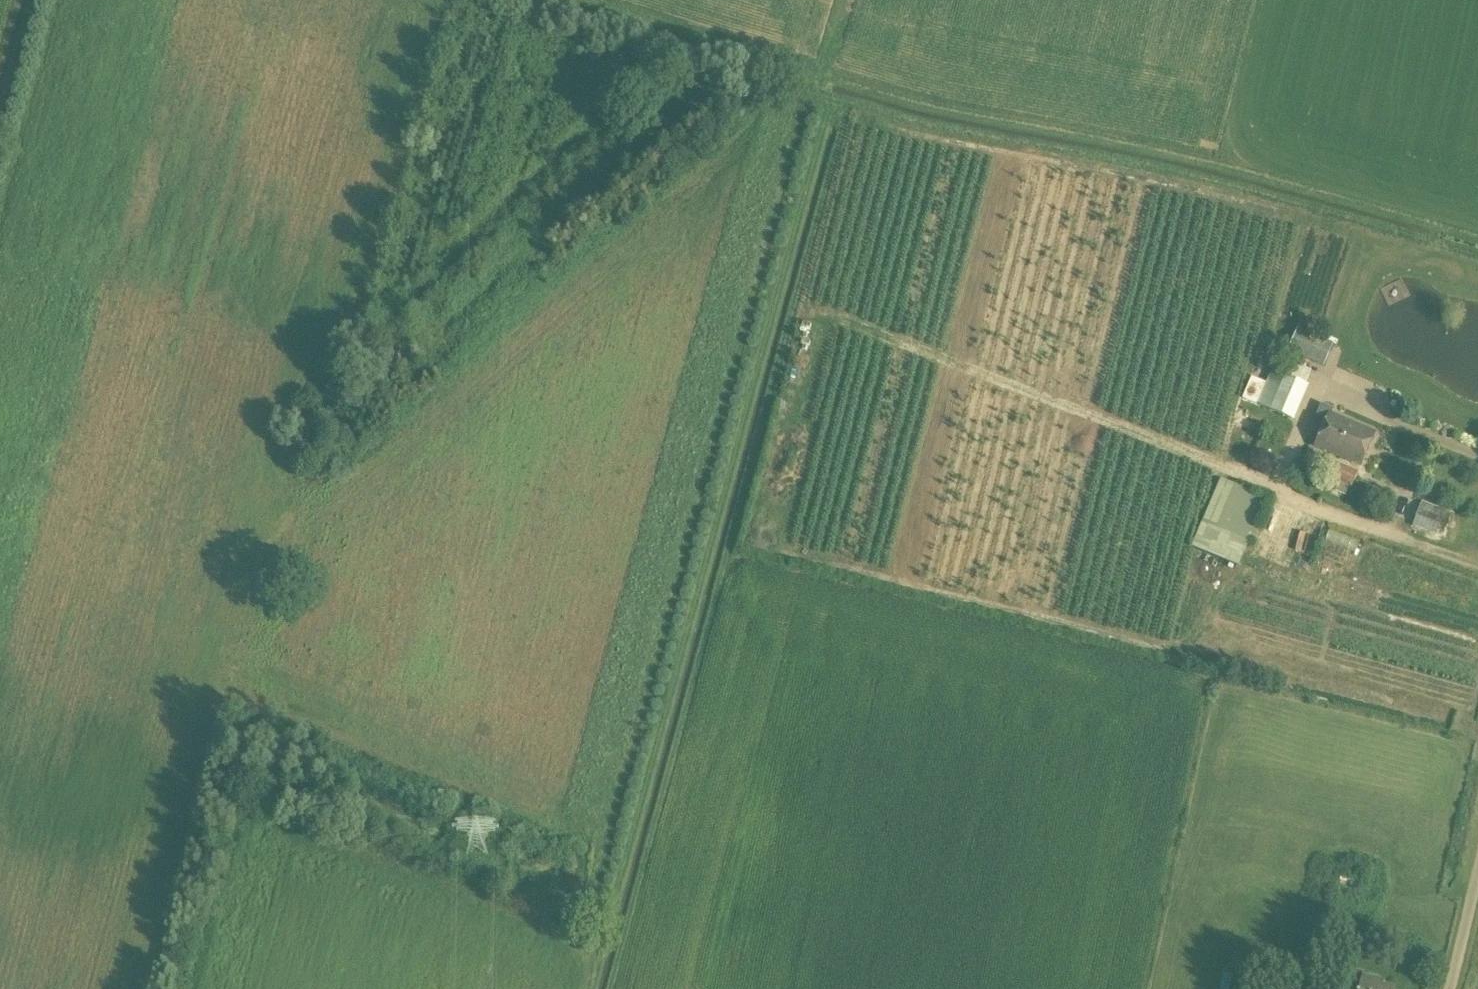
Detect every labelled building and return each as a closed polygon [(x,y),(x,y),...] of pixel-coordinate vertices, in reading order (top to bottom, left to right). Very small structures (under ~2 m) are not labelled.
[(1298,329),(1288,352),(1308,361),(1318,338),(1318,337),(1298,329)] [(1294,420),(1308,386),(1284,375),(1270,409),(1294,420)] [(1337,456),(1351,424),(1328,415),(1314,446),(1337,456)] [(1351,424),(1337,456),(1360,466),(1373,434),(1351,424)] [(1351,489),(1358,472),(1339,463),(1332,481),(1337,483),(1334,491),(1346,496),(1349,488),(1351,489)] [(1443,537),(1452,514),(1422,503),(1413,525),(1443,537)] [(1392,988),(1377,984),(1379,979),(1364,975),(1365,972),(1349,968),(1344,988),(1391,988),(1392,988)]
